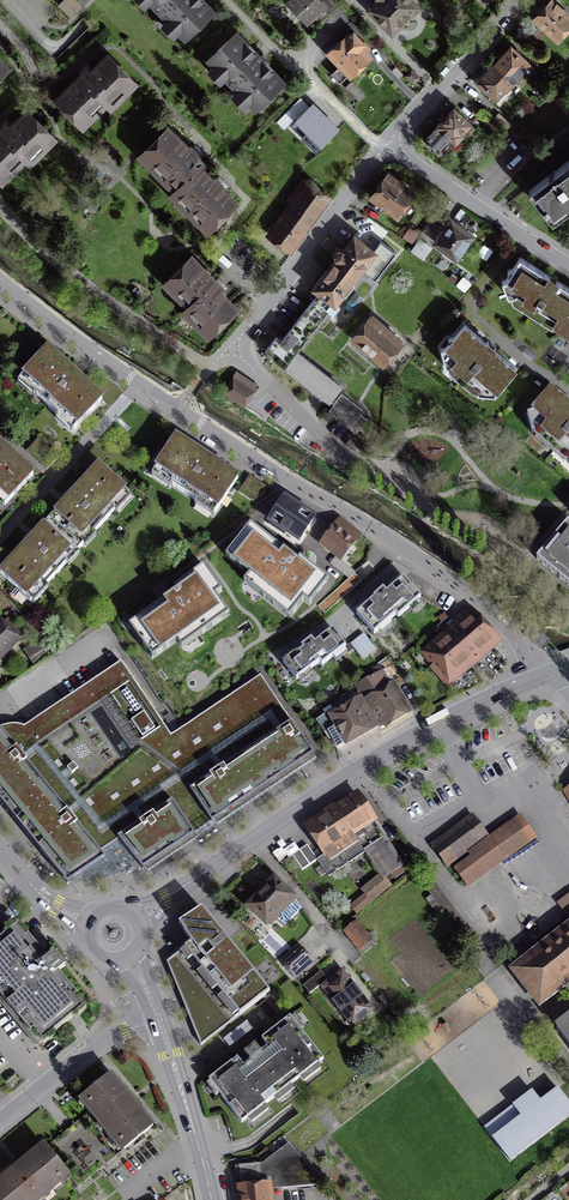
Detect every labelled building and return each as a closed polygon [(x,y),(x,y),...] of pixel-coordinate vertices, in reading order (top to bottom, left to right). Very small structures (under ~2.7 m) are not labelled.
[(185,35),(212,10),(202,0),(151,0),(185,35)] [(321,0),(293,0),(289,4),(306,22),(325,4),(333,12),(325,20),(338,33),(344,28),(352,20),(333,0),(324,0),(322,1),(321,0)] [(369,8),(392,31),(399,24),(402,27),(405,28),(409,27),(412,26),(413,22),(414,19),(412,16),(410,13),(417,6),(411,0),(378,0),(369,8)] [(552,1),(546,7),(543,4),(537,10),(540,14),(535,19),(557,39),(568,26),(568,17),(552,1)] [(352,20),(344,28),(351,35),(348,37),(347,36),(330,52),(351,74),(369,56),(365,52),(374,43),(352,20)] [(533,26),(526,33),(535,41),(542,34),(533,26)] [(236,33),(210,59),(255,107),(282,81),(263,60),(263,59),(257,52),(256,53),(236,33)] [(495,64),(513,81),(521,73),(526,77),(534,68),(529,63),(529,62),(511,46),(495,64)] [(87,70),(58,99),(80,121),(86,116),(94,115),(106,103),(107,103),(114,97),(120,98),(134,83),(107,56),(90,73),(87,70)] [(513,81),(495,64),(478,82),(496,98),(497,97),(500,100),(508,91),(505,89),(513,81)] [(419,77),(412,70),(406,76),(413,83),(419,77)] [(363,95),(351,83),(346,88),(358,100),(363,95)] [(338,128),(313,104),(296,121),(321,145),(338,128)] [(471,123),(454,108),(428,136),(428,141),(438,151),(450,138),(455,142),(463,134),(462,134),(471,123)] [(0,131),(0,176),(5,170),(13,170),(25,157),(26,159),(32,152),(40,152),(54,138),(26,112),(10,128),(6,124),(0,131)] [(512,125),(499,113),(493,119),(506,131),(512,125)] [(175,191),(200,166),(203,163),(196,155),(198,153),(192,147),(190,149),(169,128),(141,156),(150,166),(158,166),(161,169),(157,172),(162,177),(165,173),(169,177),(169,185),(175,191)] [(530,189),(550,217),(568,202),(568,160),(548,176),(530,189)] [(200,166),(175,191),(172,194),(180,202),(186,202),(190,206),(187,209),(192,214),(195,210),(198,213),(198,220),(207,229),(235,202),(221,187),(222,185),(216,178),(214,180),(200,166)] [(413,192),(389,175),(373,197),(397,215),(413,192)] [(326,198),(309,185),(272,234),(289,246),(326,198)] [(471,235),(451,221),(436,242),(456,257),(471,235)] [(265,351),(285,366),(330,401),(342,386),(297,352),(329,310),(334,314),(340,306),(339,306),(364,272),(375,280),(396,252),(381,241),(375,248),(366,241),(364,244),(354,237),(343,251),(339,248),(333,257),(337,259),(315,288),(319,291),(282,340),(276,336),(265,351)] [(428,243),(420,237),(411,250),(418,255),(428,243)] [(432,258),(425,252),(421,258),(427,263),(432,258)] [(169,279),(175,285),(176,293),(188,306),(187,306),(193,312),(194,320),(208,334),(235,307),(218,289),(221,286),(192,257),(169,279)] [(567,330),(568,327),(568,288),(520,258),(513,268),(508,270),(509,274),(506,280),(502,281),(509,296),(517,293),(556,317),(554,322),(567,330)] [(364,298),(355,292),(343,307),(352,313),(364,298)] [(401,340),(374,316),(355,337),(382,361),(401,340)] [(486,343),(465,324),(454,337),(448,338),(449,343),(444,348),(441,348),(446,366),(455,364),(478,383),(477,393),(496,395),(495,391),(499,386),(504,386),(505,380),(515,368),(494,349),(495,347),(488,341),(486,343)] [(74,375),(47,350),(25,374),(41,389),(35,395),(58,416),(63,410),(79,425),(102,400),(93,392),(74,375)] [(258,385),(236,371),(223,391),(244,405),(258,385)] [(104,381),(93,392),(102,400),(110,407),(123,394),(104,381)] [(551,391),(541,403),(535,405),(536,409),(531,414),(527,415),(532,433),(542,430),(568,454),(568,407),(551,391)] [(363,410),(341,394),(328,412),(357,433),(367,419),(360,414),(363,410)] [(207,459),(176,438),(153,473),(154,473),(152,476),(169,487),(171,485),(196,501),(195,504),(213,516),(214,513),(215,514),(238,479),(207,459)] [(57,458),(38,440),(27,451),(47,470),(57,458)] [(0,445),(0,491),(10,500),(33,474),(7,451),(0,445)] [(80,463),(92,474),(99,466),(106,458),(95,447),(80,463)] [(124,490),(99,466),(92,474),(74,493),(49,520),(75,543),(88,528),(93,533),(115,510),(110,506),(124,490)] [(240,493),(253,501),(269,489),(250,477),(240,493)] [(284,500),(268,523),(298,543),(314,519),(284,500)] [(339,519),(320,545),(341,561),(361,536),(339,519)] [(22,549),(7,565),(0,573),(25,596),(40,581),(45,586),(67,562),(61,557),(75,543),(49,520),(22,549)] [(567,523),(556,536),(553,537),(550,539),(549,542),(548,546),(537,559),(568,586),(568,524),(567,523)] [(324,584),(251,528),(228,558),(251,576),(246,583),(289,616),(302,599),(309,604),(324,584)] [(359,582),(354,577),(320,606),(325,612),(359,582)] [(374,599),(356,614),(374,634),(396,615),(398,617),(420,598),(403,578),(386,593),(383,590),(374,598),(374,599)] [(196,584),(132,628),(153,658),(216,613),(196,584)] [(456,670),(495,636),(470,607),(453,621),(460,629),(447,640),(445,637),(429,652),(438,663),(431,668),(447,687),(461,675),(456,670)] [(0,621),(0,654),(22,633),(8,618),(2,624),(0,621)] [(542,649),(548,642),(534,629),(527,636),(542,649)] [(346,647),(332,630),(314,644),(312,641),(303,648),(302,647),(283,662),(297,679),(320,662),(322,665),(346,647)] [(377,651),(364,635),(352,644),(364,661),(377,651)] [(43,645),(28,656),(33,663),(48,653),(43,645)] [(67,883),(105,858),(100,852),(118,840),(117,839),(171,801),(194,835),(212,823),(190,790),(291,722),(261,676),(171,736),(121,662),(23,727),(16,725),(7,725),(0,727),(0,802),(67,883)] [(363,700),(378,725),(379,728),(406,712),(383,671),(357,686),(365,699),(363,700)] [(316,721),(337,749),(378,725),(363,700),(354,706),(349,698),(342,703),(340,700),(335,703),(337,706),(316,721)] [(291,722),(190,790),(212,823),(313,755),(291,722)] [(403,864),(357,797),(337,810),(365,852),(381,876),(382,878),(403,864)] [(505,859),(535,837),(544,849),(538,853),(556,878),(568,869),(568,844),(538,800),(516,815),(520,822),(492,842),(505,859)] [(171,801),(117,839),(118,840),(142,870),(194,835),(171,801)] [(337,810),(309,829),(325,854),(317,860),(328,877),(365,852),(337,810)] [(474,816),(433,846),(447,865),(467,850),(472,857),(455,869),(468,886),(505,859),(492,842),(474,816)] [(105,858),(67,883),(97,880),(142,870),(118,840),(100,852),(105,858)] [(307,845),(292,854),(302,870),(317,860),(307,845)] [(175,862),(153,875),(158,882),(179,868),(175,862)] [(365,894),(351,906),(357,914),(389,888),(382,878),(381,876),(362,891),(365,894)] [(275,879),(249,906),(266,923),(292,896),(275,879)] [(473,936),(433,883),(423,891),(464,943),(473,936)] [(270,992),(202,908),(178,925),(190,942),(167,962),(201,1045),(270,992)] [(346,931),(359,948),(370,939),(357,922),(346,931)] [(15,925),(0,938),(0,996),(40,1044),(83,1008),(74,996),(77,994),(59,971),(65,966),(53,951),(46,956),(28,934),(25,937),(15,925)] [(512,970),(539,1005),(568,981),(568,925),(512,970)] [(298,947),(283,961),(296,975),(311,962),(298,947)] [(321,971),(303,985),(310,993),(327,979),(321,971)] [(343,972),(323,987),(353,1024),(372,1009),(343,972)] [(238,1057),(209,1080),(242,1122),(323,1059),(290,1017),(262,1039),(270,1049),(271,1047),(281,1059),(276,1063),(269,1054),(260,1060),(250,1068),(257,1077),(252,1081),(243,1069),(245,1067),(238,1057)] [(557,1028),(568,1043),(568,1018),(557,1028)] [(94,1114),(124,1150),(153,1126),(111,1074),(82,1098),(94,1114)] [(486,1129),(512,1163),(568,1118),(568,1105),(558,1091),(541,1104),(532,1093),(486,1129)] [(124,1150),(94,1114),(49,1151),(67,1173),(78,1187),(124,1150)] [(263,1163),(259,1163),(261,1178),(267,1178),(281,1176),(282,1188),(326,1184),(289,1143),(263,1163)] [(26,1199),(34,1199),(67,1173),(49,1151),(43,1144),(6,1175),(26,1199)] [(259,1163),(238,1166),(242,1199),(269,1199),(267,1178),(261,1178),(259,1163)] [(6,1175),(0,1179),(0,1199),(26,1199),(6,1175)] [(566,1185),(566,1184),(558,1190),(560,1193),(561,1193),(567,1199),(568,1199),(568,1183),(566,1185)]
